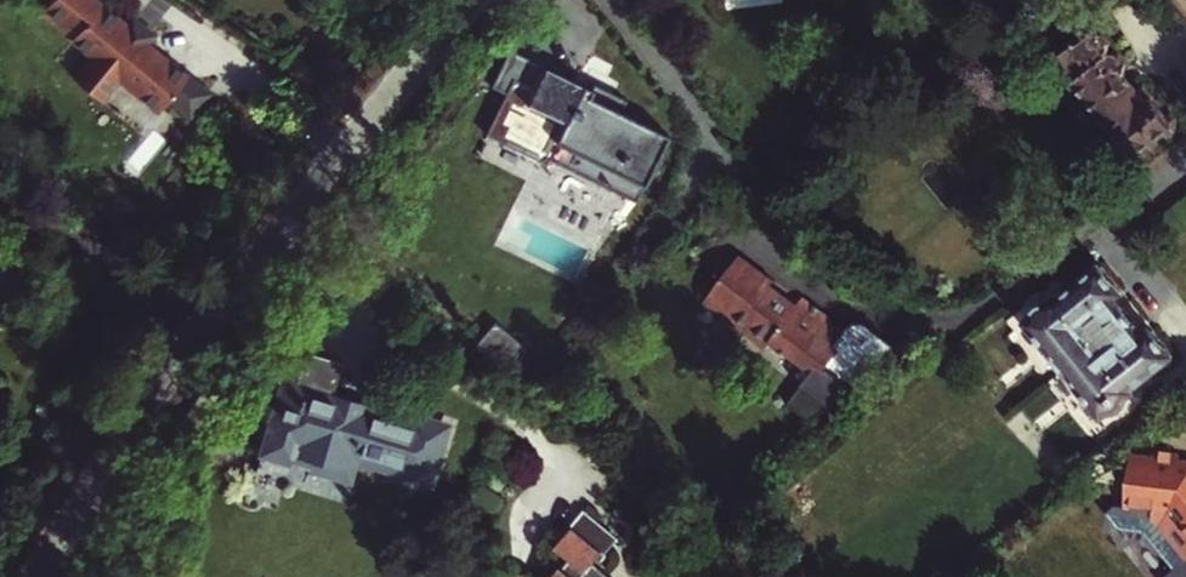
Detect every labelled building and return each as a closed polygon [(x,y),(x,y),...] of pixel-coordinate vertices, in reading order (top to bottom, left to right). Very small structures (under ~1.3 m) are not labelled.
[(206,98),(145,46),(143,44),(140,47),(125,33),(128,30),(125,28),(94,0),(51,0),(43,8),(53,16),(50,18),(63,30),(66,27),(74,34),(71,37),(91,55),(70,75),(96,98),(116,77),(155,112),(167,101),(187,118),(206,98)] [(140,47),(143,44),(145,46),(155,35),(135,17),(125,28),(128,30),(125,33),(140,47)] [(1088,34),(1060,57),(1058,74),(1130,162),(1166,135),(1173,135),(1177,120),(1170,119),(1154,98),(1150,101),(1143,93),(1136,98),(1124,77),(1124,63),(1118,55),(1107,55),(1109,44),(1102,35),(1088,34)] [(545,67),(527,101),(565,121),(556,138),(592,157),(595,165),(606,171),(614,169),(641,183),(664,136),(545,67)] [(770,279),(741,256),(709,297),(718,304),(714,309),(730,321),(734,316),(749,328),(744,333),(766,350),(770,345),(840,397),(886,358),(802,300),(793,311),(766,285),(770,279)] [(1124,294),(1103,268),(1063,301),(1060,298),(1043,304),(1029,324),(1102,415),(1125,408),(1135,389),(1175,356),(1154,330),(1148,336),(1118,300),(1124,294)] [(279,380),(259,448),(283,455),(287,441),(344,458),(346,453),(421,475),(436,426),(407,417),(406,421),(358,407),(360,401),(325,390),(279,380)] [(1175,504),(1185,518),(1185,464),(1185,455),(1185,450),(1161,446),(1159,462),(1134,458),(1128,501),(1175,504)] [(577,526),(557,547),(592,569),(607,551),(577,526)] [(564,562),(552,576),(581,576),(564,562)]
